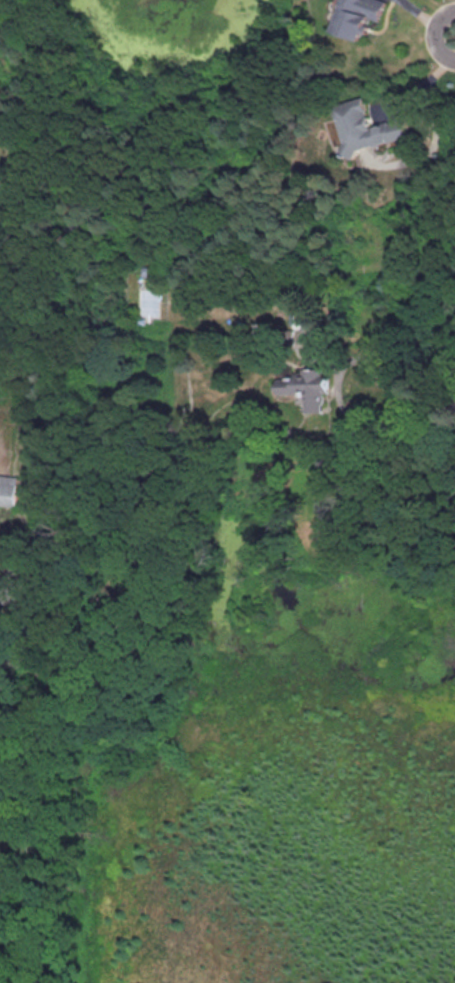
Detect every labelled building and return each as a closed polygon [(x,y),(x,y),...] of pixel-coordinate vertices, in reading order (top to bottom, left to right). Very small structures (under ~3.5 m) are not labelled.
[(360,39),(362,32),(366,33),(372,18),(380,21),(386,2),(380,0),(344,0),(333,30),(360,39)] [(408,136),(404,117),(370,125),(364,97),(333,104),(345,157),(356,155),(354,149),(408,136)] [(255,387),(255,369),(270,369),(270,361),(311,360),(312,388),(307,388),(307,404),(287,403),(287,387),(255,387)] [(275,393),(303,393),(303,411),(322,411),(322,392),(327,392),(327,375),(320,375),(320,368),(292,368),(292,377),(275,377),(275,393)] [(19,474),(0,474),(0,504),(18,504),(19,474)] [(21,580),(0,573),(0,597),(14,601),(21,580)]
